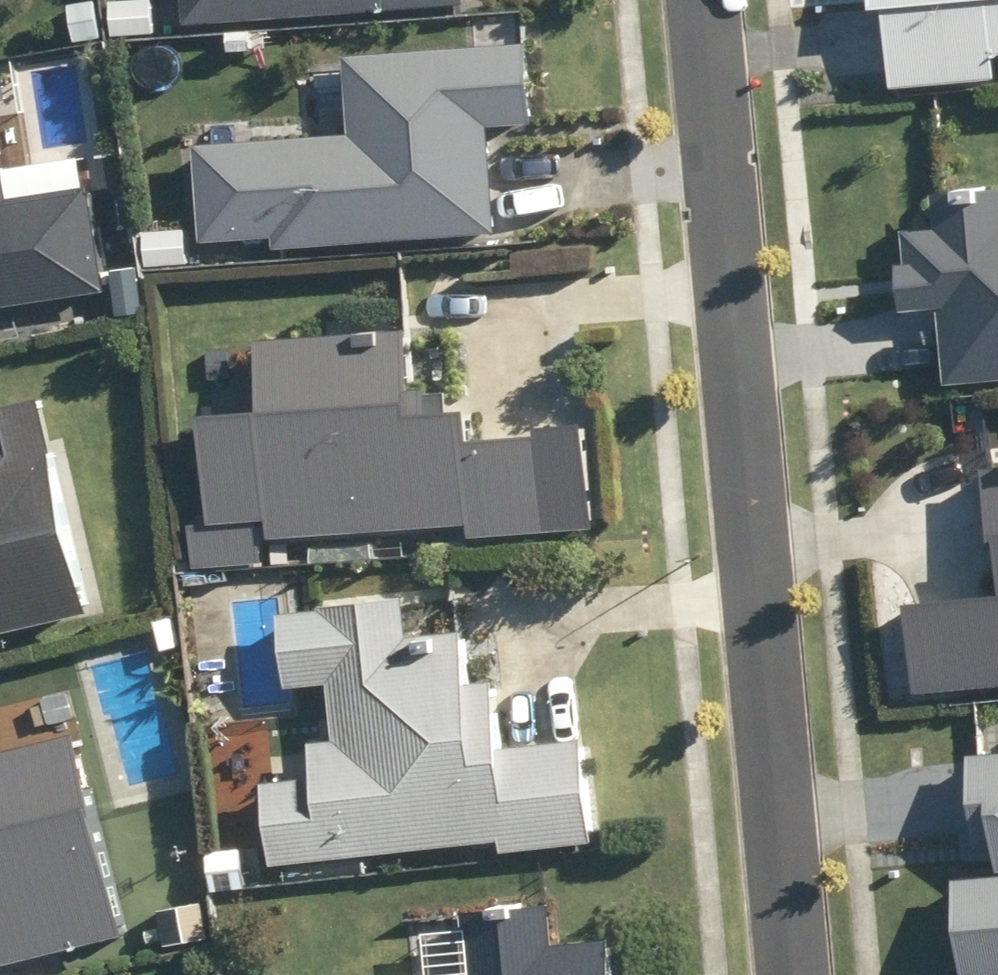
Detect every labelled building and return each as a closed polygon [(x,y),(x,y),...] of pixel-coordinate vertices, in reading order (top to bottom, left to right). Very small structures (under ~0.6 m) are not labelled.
[(189,25),(470,4),(470,0),(187,0),(189,25)] [(896,89),(997,80),(997,0),(876,0),(877,10),(889,9),(896,89)] [(355,134),(198,145),(205,242),(277,237),(278,248),(501,233),(494,125),(538,122),(533,43),(350,55),(355,134)] [(109,292),(93,186),(12,198),(0,117),(0,308),(109,292)] [(950,385),(997,380),(997,188),(937,194),(940,228),(909,231),(912,263),(900,264),(905,312),(943,309),(950,385)] [(194,525),(197,569),(266,564),(263,521),(272,520),(274,539),(473,524),(474,538),(564,531),(556,433),(474,439),(472,409),(453,411),(451,392),(432,394),(432,388),(416,389),(412,329),(259,340),(264,411),(207,415),(215,523),(194,525)] [(86,613),(38,395),(0,403),(0,632),(86,613)] [(978,470),(984,541),(993,540),(997,596),(997,469),(978,470)] [(267,783),(275,865),(504,841),(505,853),(597,844),(586,739),(505,748),(498,681),(473,684),(467,631),(413,637),(409,596),(324,605),(324,610),(281,615),(290,688),(332,683),(339,739),(312,742),(316,778),(267,783)] [(997,684),(997,599),(903,607),(911,691),(997,684)] [(128,934),(79,734),(0,754),(0,966),(128,934)] [(972,755),(980,849),(997,848),(997,752),(972,755)] [(957,879),(965,974),(997,974),(997,876),(957,879)] [(614,939),(558,944),(554,904),(467,912),(473,974),(617,974),(614,939)]
